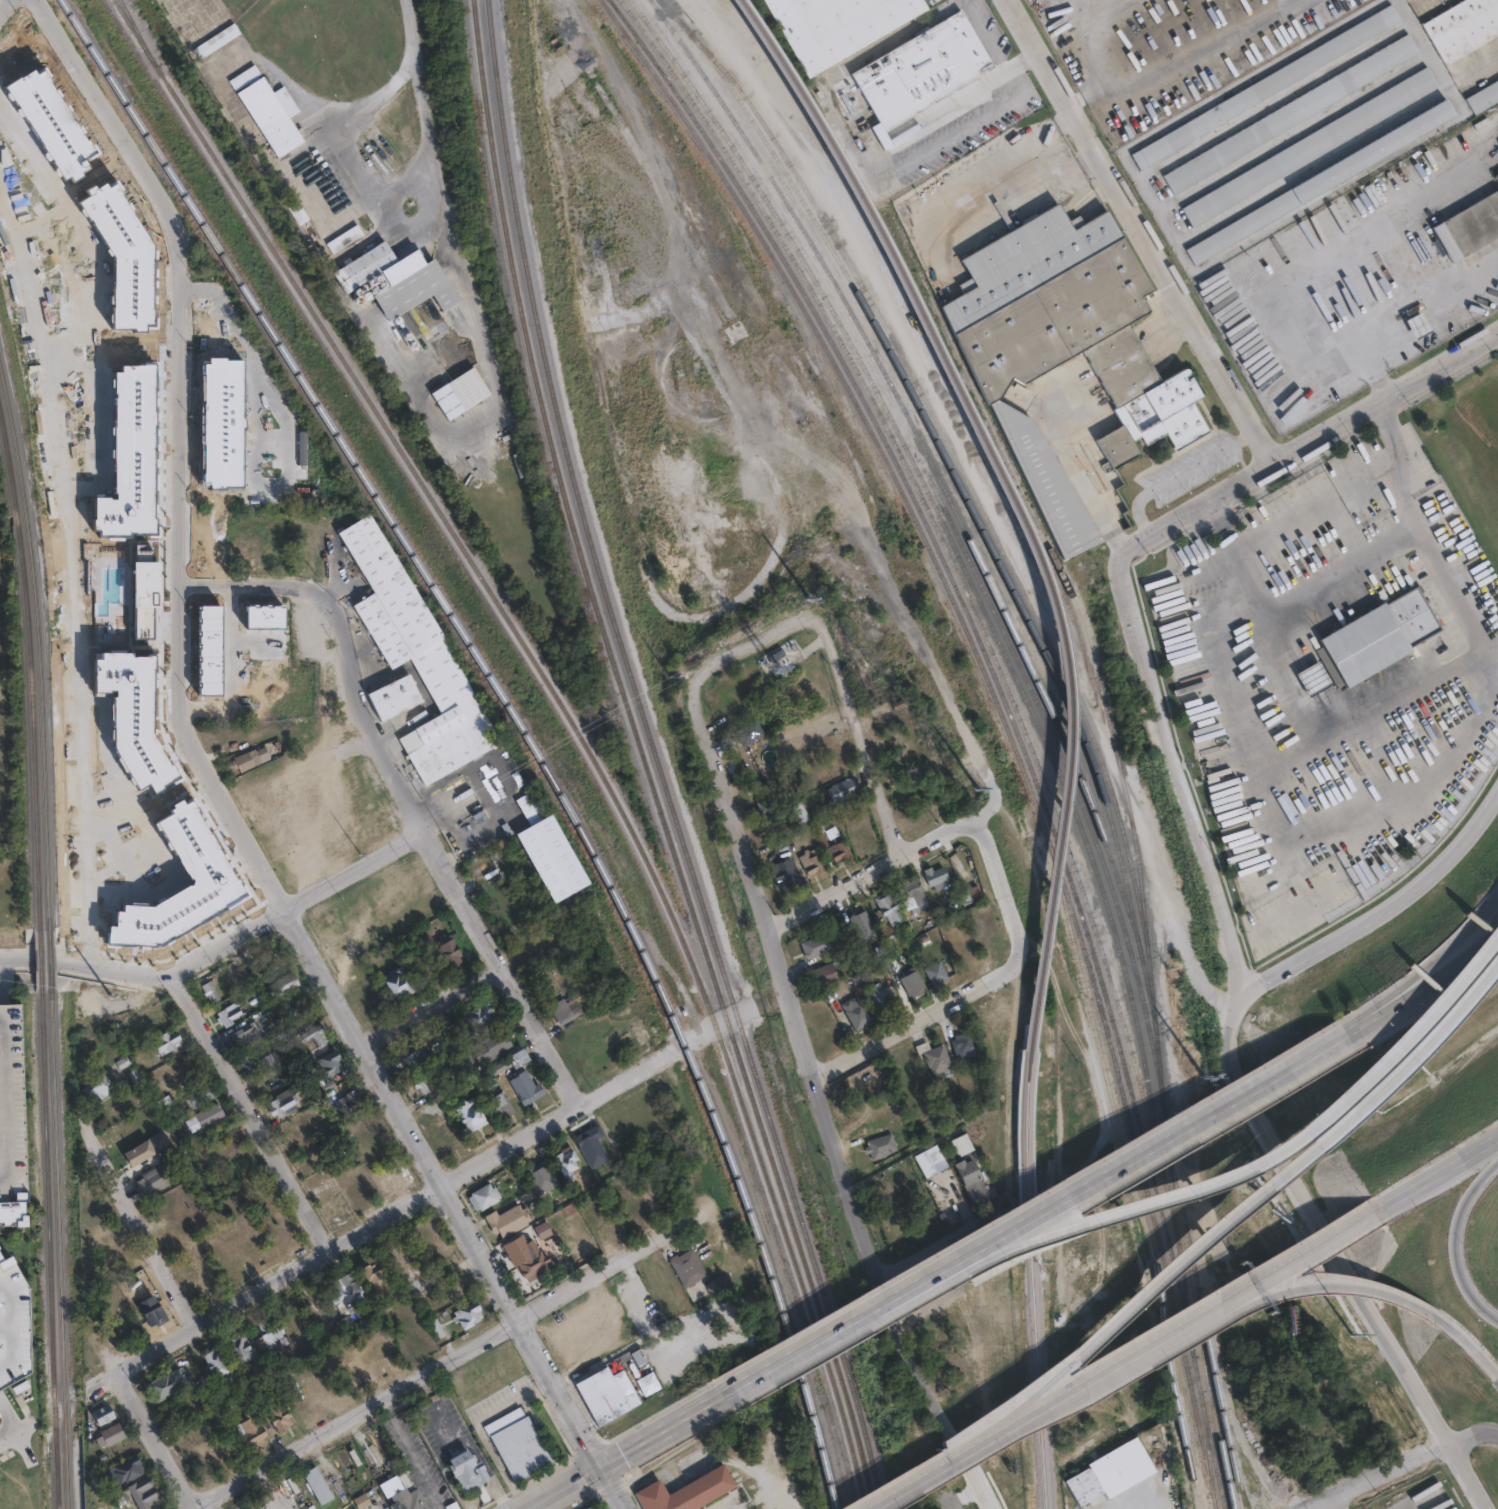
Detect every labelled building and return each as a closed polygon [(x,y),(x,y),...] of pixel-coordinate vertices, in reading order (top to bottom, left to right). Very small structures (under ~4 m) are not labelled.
[(808,78),(763,0),(925,0),(930,8),(808,78)] [(1441,61),(1497,32),(1497,0),(1456,0),(1420,18),(1441,61)] [(1402,20),(1140,170),(1133,155),(1392,3),(1402,20)] [(993,66),(884,128),(854,76),(960,11),(993,66)] [(242,32),(200,58),(194,47),(235,22),(242,32)] [(569,49),(559,55),(550,41),(560,35),(569,49)] [(1417,52),(1174,194),(1163,175),(1408,35),(1417,52)] [(1437,87),(1193,226),(1184,210),(1427,69),(1437,87)] [(1471,112),(1497,98),(1497,76),(1462,94),(1471,112)] [(305,141),(280,157),(239,93),(264,77),(305,141)] [(1454,117),(1195,264),(1188,252),(1445,102),(1454,117)] [(1433,227),(1497,190),(1497,237),(1454,262),(1433,227)] [(311,219),(300,226),(286,205),(297,197),(311,219)] [(1056,206),(1070,233),(1108,211),(1154,289),(1140,298),(1149,312),(1126,324),(1160,384),(1185,369),(1201,397),(1194,402),(1211,431),(1176,450),(1164,431),(1137,446),(1141,453),(1116,467),(1100,439),(1125,423),(1084,349),(1023,384),(1102,540),(1066,556),(942,303),(973,286),(962,261),(1056,206)] [(363,237),(358,226),(326,241),(331,252),(363,237)] [(385,240),(398,261),(356,288),(352,282),(343,287),(339,280),(341,279),(334,267),(357,253),(359,257),(385,240)] [(412,254),(418,267),(428,261),(457,312),(437,321),(426,303),(392,322),(412,352),(394,358),(357,289),(412,254)] [(68,937),(159,937),(159,784),(144,784),(145,633),(151,633),(151,602),(160,602),(160,297),(140,297),(140,291),(126,290),(126,296),(39,295),(38,447),(53,447),(53,570),(69,570),(68,937)] [(425,340),(446,329),(435,308),(414,319),(425,340)] [(1434,329),(1416,339),(1405,320),(1424,310),(1434,329)] [(491,392),(457,418),(440,392),(471,366),(491,392)] [(366,518),(502,748),(423,792),(406,756),(422,750),(404,716),(378,726),(365,694),(415,670),(407,658),(393,668),(352,603),(373,590),(339,534),(366,518)] [(1419,587),(1443,629),(1412,647),(1414,652),(1349,690),(1344,681),(1336,686),(1317,652),(1325,647),(1321,640),(1387,602),(1388,605),(1419,587)] [(791,661),(771,672),(762,658),(783,646),(791,661)] [(1334,684),(1311,697),(1297,673),(1320,660),(1334,684)] [(766,736),(745,748),(736,732),(757,720),(766,736)] [(269,763),(237,775),(230,759),(262,747),(269,763)] [(852,777),(853,779),(856,778),(862,790),(858,792),(859,793),(835,804),(828,788),(852,777)] [(482,803),(454,819),(448,809),(476,793),(482,803)] [(777,811),(764,818),(758,808),(759,808),(757,803),(769,796),(777,811)] [(812,819),(800,826),(796,819),(800,817),(794,807),(802,802),(812,819)] [(778,828),(773,819),(764,824),(769,833),(778,828)] [(853,857),(838,865),(828,848),(836,843),(835,840),(842,836),(853,857)] [(827,870),(812,879),(800,857),(815,849),(827,870)] [(791,857),(801,882),(788,888),(785,881),(778,883),(770,866),(791,857)] [(944,866),(952,883),(933,892),(926,876),(927,875),(925,871),(933,867),(935,871),(944,866)] [(917,879),(931,905),(915,913),(913,909),(909,911),(904,902),(910,898),(903,883),(909,880),(910,882),(917,879)] [(966,904),(982,895),(976,885),(960,894),(966,904)] [(887,890),(895,901),(897,899),(902,907),(899,909),(906,919),(895,927),(875,899),(887,890)] [(879,935),(864,943),(850,918),(865,910),(879,935)] [(829,952),(810,959),(803,943),(822,935),(829,952)] [(465,964),(449,972),(437,948),(452,940),(465,964)] [(287,966),(262,981),(249,959),(274,944),(287,966)] [(949,978),(934,986),(925,970),(936,964),(933,960),(938,957),(949,978)] [(840,979),(820,988),(813,972),(833,962),(840,979)] [(415,991),(395,1002),(381,976),(401,965),(415,991)] [(924,993),(914,998),(913,996),(910,997),(908,993),(901,979),(906,976),(904,972),(915,967),(926,988),(924,990),(925,992),(924,993)] [(300,989),(273,1004),(267,993),(294,978),(300,989)] [(881,982),(885,989),(887,988),(889,992),(895,1003),(881,1011),(871,992),(869,988),(881,982)] [(221,1002),(211,1008),(200,988),(210,983),(221,1002)] [(582,1017),(559,1030),(548,1010),(565,1001),(582,991),(590,1006),(579,1012),(582,1017)] [(874,1022),(858,1031),(841,1004),(857,994),(874,1022)] [(244,1019),(225,1031),(215,1016),(235,1004),(244,1019)] [(488,1004),(498,1021),(487,1028),(487,1026),(469,1037),(467,1033),(457,1039),(463,1048),(454,1053),(442,1033),(449,1029),(447,1027),(459,1019),(461,1022),(463,1020),(461,1018),(478,1007),(480,1009),(488,1004)] [(172,1025),(151,1036),(143,1019),(163,1008),(172,1025)] [(320,1056),(306,1064),(303,1058),(309,1054),(298,1036),(320,1023),(325,1031),(320,1034),(327,1044),(321,1048),(323,1050),(319,1053),(320,1056)] [(435,1053),(453,1038),(443,1026),(425,1041),(435,1053)] [(515,1043),(482,1064),(471,1047),(505,1026),(515,1043)] [(260,1044),(236,1055),(229,1038),(252,1027),(260,1044)] [(165,1032),(168,1036),(175,1032),(181,1046),(160,1059),(153,1047),(155,1045),(152,1040),(165,1032)] [(967,1032),(968,1035),(971,1034),(978,1055),(964,1060),(962,1054),(957,1056),(952,1041),(954,1040),(953,1037),(967,1032)] [(441,1037),(450,1054),(409,1075),(401,1060),(426,1046),(424,1042),(430,1039),(432,1042),(441,1037)] [(929,1043),(931,1049),(945,1044),(954,1068),(946,1071),(948,1077),(937,1081),(922,1046),(929,1043)] [(274,1065),(251,1078),(241,1061),(264,1048),(274,1065)] [(530,1062),(515,1071),(513,1068),(498,1077),(503,1085),(494,1090),(484,1073),(523,1050),(530,1062)] [(341,1073),(323,1082),(313,1062),(334,1051),(340,1061),(336,1063),(341,1073)] [(526,1071),(536,1090),(540,1088),(544,1095),(524,1107),(509,1081),(526,1071)] [(114,1092),(92,1107),(83,1096),(99,1084),(96,1079),(102,1077),(114,1092)] [(422,1083),(427,1094),(413,1101),(410,1094),(407,1095),(405,1091),(422,1083)] [(364,1102),(346,1112),(337,1094),(354,1085),(364,1102)] [(303,1102),(271,1120),(263,1105),(295,1087),(303,1102)] [(214,1101),(189,1113),(184,1103),(208,1090),(214,1101)] [(512,1112),(495,1121),(484,1102),(501,1092),(512,1112)] [(492,1126),(471,1139),(454,1111),(476,1098),(492,1126)] [(225,1120),(202,1133),(193,1118),(216,1105),(225,1120)] [(316,1126),(284,1144),(275,1130),(308,1112),(316,1126)] [(611,1155),(592,1168),(572,1137),(596,1121),(604,1134),(600,1137),(611,1155)] [(130,1167),(172,1144),(164,1129),(122,1152),(130,1167)] [(974,1149),(965,1132),(950,1140),(958,1156),(974,1149)] [(892,1133),(898,1152),(874,1161),(872,1154),(869,1155),(867,1147),(869,1146),(868,1143),(892,1133)] [(949,1166),(927,1178),(915,1157),(938,1145),(949,1166)] [(993,1198),(977,1206),(966,1186),(956,1165),(966,1160),(963,1154),(975,1147),(982,1159),(978,1162),(985,1176),(982,1178),(993,1198)] [(584,1172),(565,1181),(553,1157),(572,1148),(584,1172)] [(171,1185),(146,1199),(134,1177),(158,1162),(171,1185)] [(562,1185),(538,1198),(525,1175),(549,1162),(562,1185)] [(503,1197),(477,1211),(467,1194),(493,1180),(503,1197)] [(25,1228),(0,1229),(0,1203),(14,1202),(14,1193),(26,1192),(27,1208),(25,1208),(25,1228)] [(534,1219),(498,1239),(487,1220),(522,1199),(534,1219)] [(553,1234),(541,1240),(534,1227),(546,1221),(553,1234)] [(550,1271),(523,1286),(503,1250),(530,1235),(550,1271)] [(709,1276),(683,1290),(668,1263),(694,1249),(709,1276)] [(31,1370),(0,1388),(0,1261),(1,1260),(9,1256),(28,1289),(31,1370)] [(391,1286),(372,1295),(359,1274),(380,1261),(391,1286)] [(168,1317),(146,1327),(126,1288),(145,1276),(168,1317)] [(367,1304),(347,1316),(341,1306),(332,1309),(327,1301),(337,1296),(332,1287),(352,1276),(367,1304)] [(485,1322),(462,1335),(452,1314),(475,1300),(485,1322)] [(287,1340),(265,1354),(249,1328),(271,1315),(287,1340)] [(429,1322),(438,1338),(445,1334),(436,1318),(429,1322)] [(256,1359),(236,1369),(222,1340),(242,1330),(256,1359)] [(232,1372),(212,1380),(200,1353),(220,1344),(232,1372)] [(280,1356),(281,1358),(283,1357),(287,1364),(268,1377),(261,1367),(267,1363),(268,1366),(270,1365),(269,1363),(280,1356)] [(631,1408),(596,1427),(572,1383),(607,1364),(631,1408)] [(194,1389),(155,1408),(143,1385),(182,1365),(194,1389)] [(26,1380),(34,1392),(26,1397),(22,1391),(16,1395),(12,1389),(26,1380)] [(294,1424),(287,1427),(287,1428),(278,1433),(274,1425),(273,1426),(268,1417),(271,1416),(264,1403),(279,1395),(290,1416),(290,1417),(294,1424)] [(550,1462),(513,1483),(480,1425),(516,1403),(550,1462)] [(116,1418),(94,1429),(87,1415),(109,1404),(116,1418)] [(269,1438),(249,1449),(235,1423),(254,1412),(269,1438)] [(126,1436),(101,1447),(94,1432),(119,1421),(126,1436)] [(1155,1471),(1107,1498),(1104,1493),(1080,1506),(1065,1479),(1089,1464),(1088,1463),(1135,1435),(1155,1471)] [(492,1481),(466,1494),(450,1463),(456,1459),(454,1456),(473,1446),(476,1445),(492,1476),(490,1477),(492,1481)] [(147,1471),(122,1485),(112,1466),(137,1452),(147,1471)] [(333,1497),(320,1505),(303,1473),(303,1472),(316,1465),(333,1497)] [(735,1488),(697,1508),(643,1508),(635,1494),(634,1492),(635,1492),(662,1477),(671,1493),(723,1465),(735,1488)] [(151,1507),(147,1508),(140,1508),(128,1486),(130,1482),(136,1480),(137,1482),(148,1477),(151,1480),(153,1484),(155,1487),(157,1490),(160,1495),(148,1501),(151,1507)] [(419,1487),(431,1508),(394,1508),(391,1504),(396,1501),(392,1495),(409,1486),(412,1491),(419,1487)] [(1044,1496),(1022,1508),(1023,1508),(1048,1508),(1051,1508),(1044,1496)]
